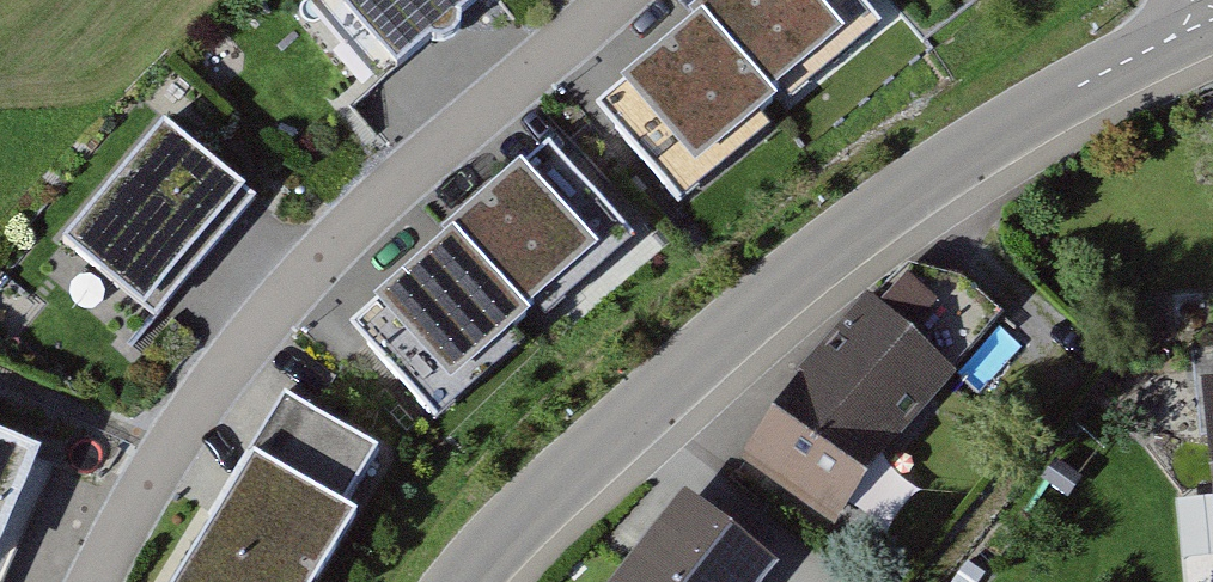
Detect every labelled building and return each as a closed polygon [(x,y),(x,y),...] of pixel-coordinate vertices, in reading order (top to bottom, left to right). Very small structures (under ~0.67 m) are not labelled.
[(391,69),(475,0),(335,0),(391,69)] [(693,13),(700,21),(766,98),(868,11),(858,0),(708,0),(693,13)] [(766,98),(700,21),(626,83),(644,104),(612,130),(666,194),(771,105),(766,98)] [(247,202),(161,127),(59,242),(111,287),(151,243),(185,272),(247,202)] [(444,234),(448,238),(517,316),(581,259),(597,262),(626,236),(563,166),(535,191),(516,170),(444,234)] [(517,316),(448,238),(375,303),(392,321),(364,346),(428,418),(453,396),(451,374),(517,316)] [(970,377),(878,303),(758,449),(849,524),(970,377)] [(170,581),(314,581),(352,519),(340,512),(377,453),(283,396),(170,581)] [(0,449),(0,520),(27,461),(0,449)] [(616,581),(767,581),(777,569),(730,533),(683,496),(616,581)]
